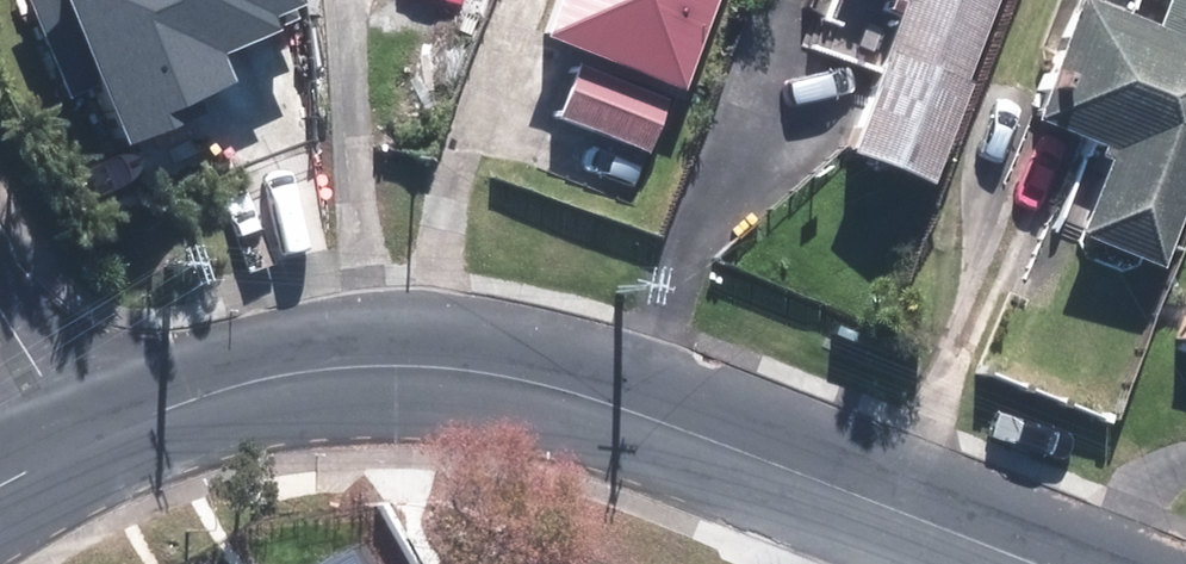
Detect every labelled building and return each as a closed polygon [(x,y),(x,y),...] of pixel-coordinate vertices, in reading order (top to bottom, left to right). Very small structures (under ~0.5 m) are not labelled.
[(300,0),(33,0),(73,95),(109,80),(135,142),(181,122),(175,107),(240,80),(227,48),(306,14),(300,0)] [(673,95),(708,0),(554,0),(538,45),(673,95)] [(919,191),(990,0),(885,0),(898,5),(840,161),(919,191)] [(1154,274),(1185,191),(1185,0),(1161,0),(1149,34),(1071,5),(1024,126),(1093,152),(1088,164),(1098,166),(1069,241),(1154,274)] [(553,123),(641,156),(661,105),(574,72),(553,123)] [(353,555),(336,563),(358,563),(353,555)]
